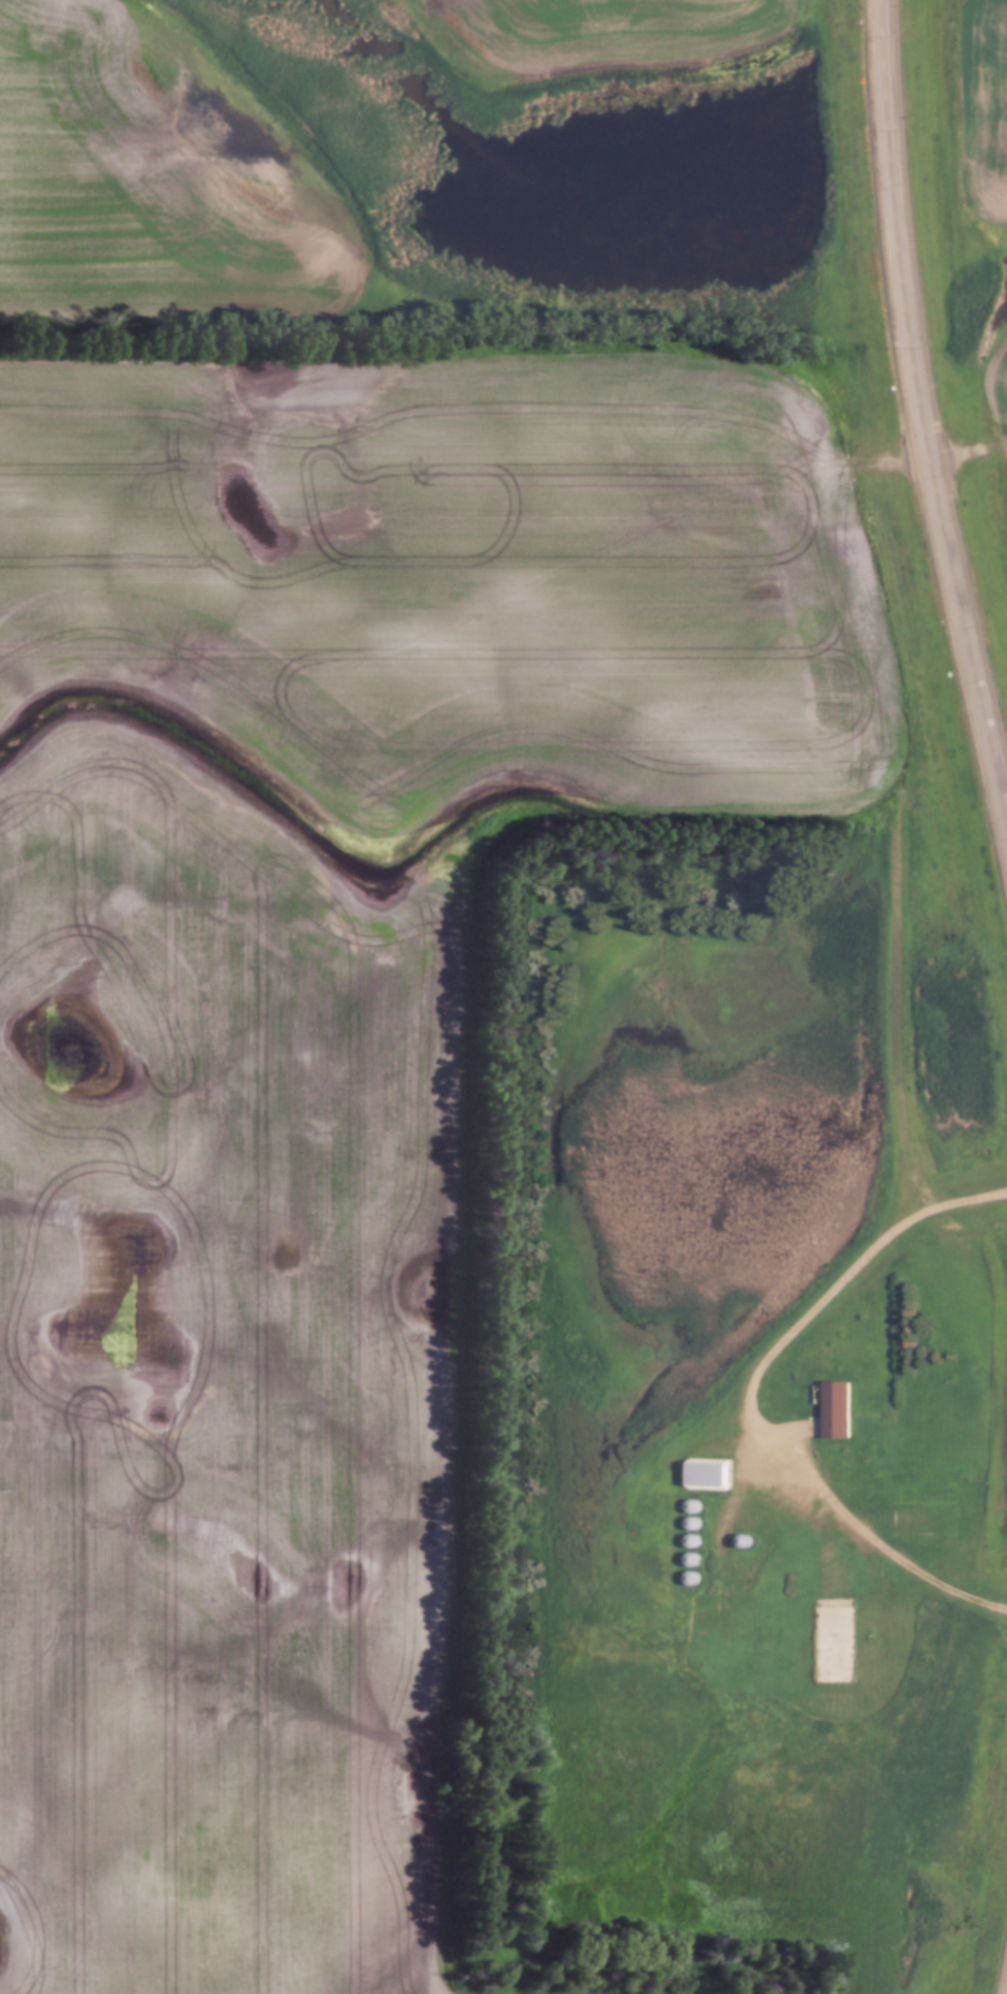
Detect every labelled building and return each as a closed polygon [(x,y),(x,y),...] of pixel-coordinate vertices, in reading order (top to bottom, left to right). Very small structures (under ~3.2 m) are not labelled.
[(825,1399),(825,1439),(851,1439),(851,1382),(824,1382),(824,1399),(825,1399)] [(729,1490),(730,1459),(689,1458),(688,1490),(729,1490)] [(741,1548),(752,1546),(749,1534),(738,1537),(741,1548)]
